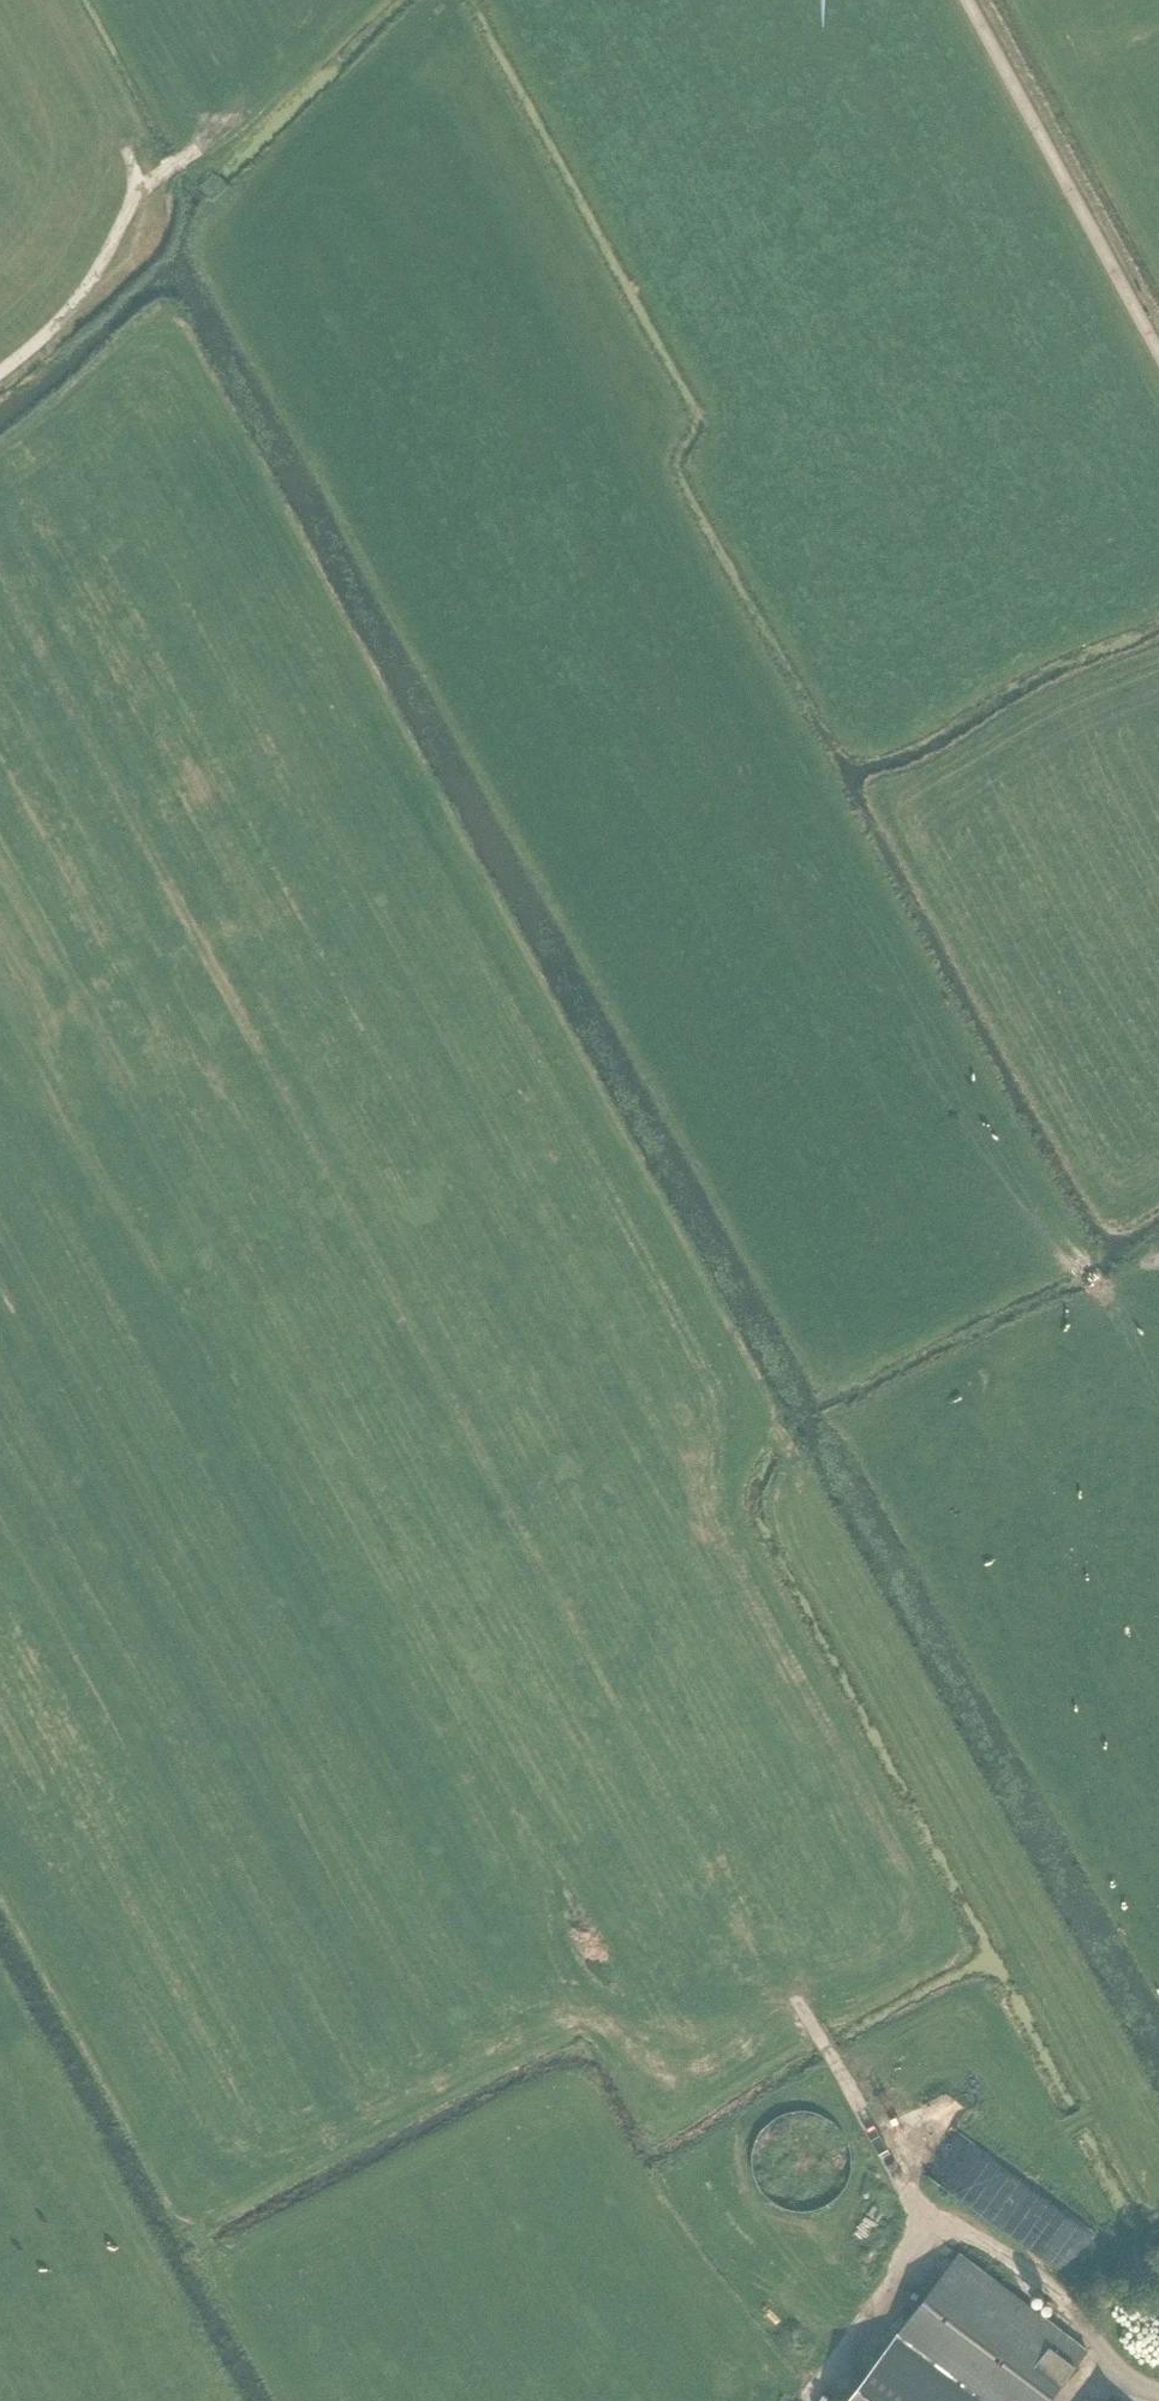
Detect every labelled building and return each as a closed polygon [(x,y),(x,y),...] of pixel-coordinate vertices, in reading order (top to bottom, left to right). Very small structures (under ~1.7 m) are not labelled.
[(801,2207),(824,2206),(843,2193),(853,2173),(852,2150),(839,2131),(819,2121),(796,2122),(777,2135),(767,2155),(768,2178),(781,2197),(801,2207)] [(1088,2350),(960,2253),(848,2400),(1050,2400),(1088,2350)]
